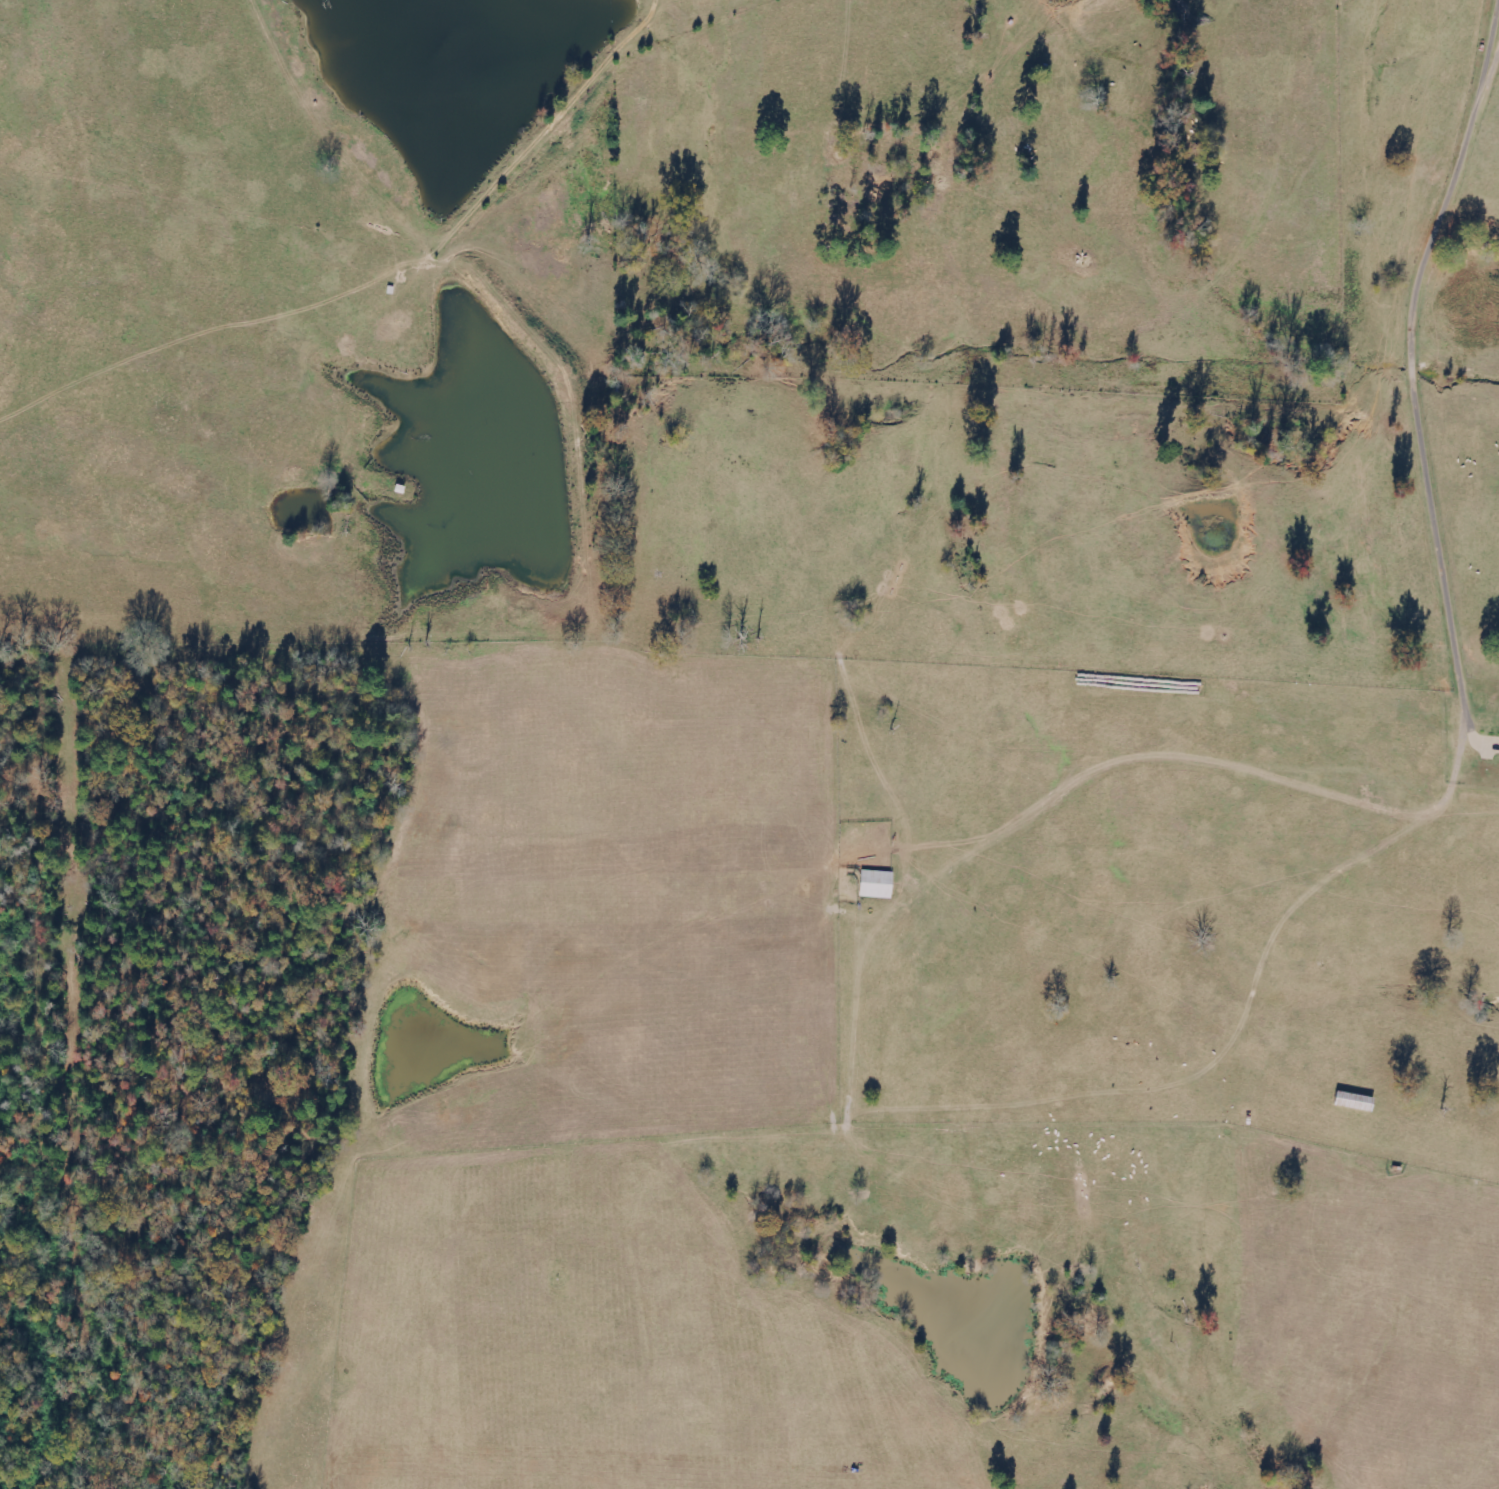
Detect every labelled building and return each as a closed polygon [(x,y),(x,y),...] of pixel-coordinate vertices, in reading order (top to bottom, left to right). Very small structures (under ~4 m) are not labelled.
[(894,872),(862,871),(861,898),(893,898),(894,872)]
